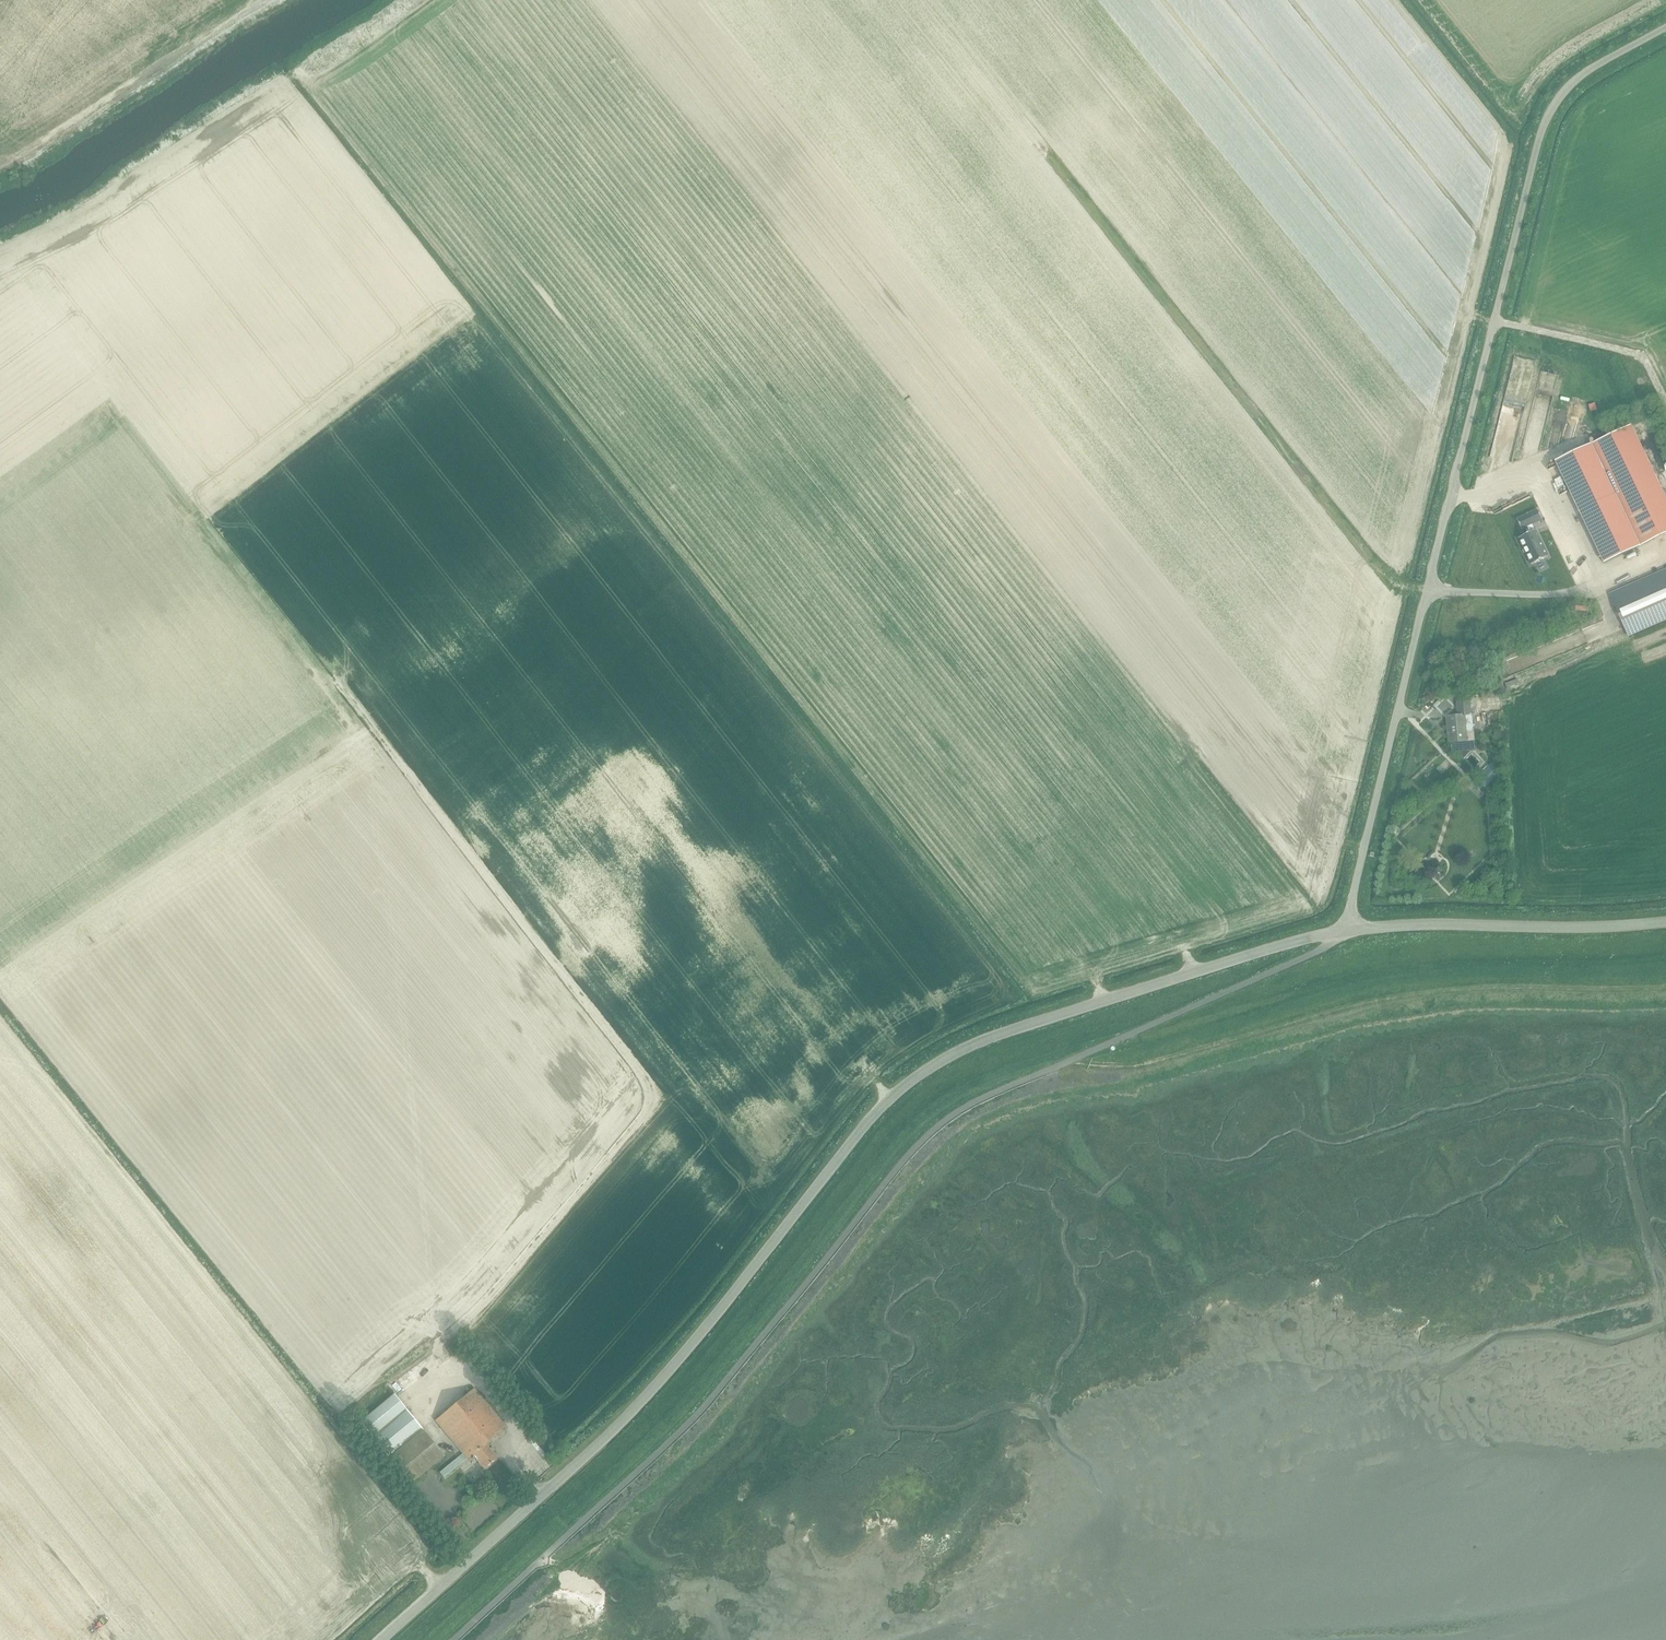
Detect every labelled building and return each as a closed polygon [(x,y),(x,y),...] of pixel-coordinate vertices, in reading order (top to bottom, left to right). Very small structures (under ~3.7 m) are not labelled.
[(1504,418),(1502,426),(1517,429),(1533,355),(1516,351),(1503,411),(1509,412),(1507,419),(1504,418)] [(1592,405),(1599,403),(1597,396),(1590,397),(1592,405)] [(1555,461),(1604,562),(1665,533),(1665,498),(1631,425),(1555,461)] [(1650,448),(1659,444),(1650,425),(1641,429),(1650,448)] [(1516,538),(1529,564),(1546,557),(1533,531),(1532,531),(1530,525),(1542,519),(1537,509),(1517,519),(1521,529),(1525,527),(1528,533),(1516,538)] [(1628,636),(1665,619),(1665,569),(1609,594),(1628,636)] [(1427,701),(1420,702),(1420,709),(1445,708),(1444,696),(1427,697),(1427,701)] [(1472,714),(1471,714),(1470,700),(1456,701),(1458,715),(1446,716),(1449,742),(1467,741),(1467,740),(1474,740),(1472,714)] [(1492,770),(1500,764),(1494,757),(1487,764),(1492,770)] [(484,1469),(497,1458),(485,1443),(506,1427),(474,1388),(435,1420),(463,1454),(440,1473),(444,1478),(472,1454),(484,1469)] [(361,1424),(411,1484),(445,1456),(423,1429),(395,1395),(361,1424)]
